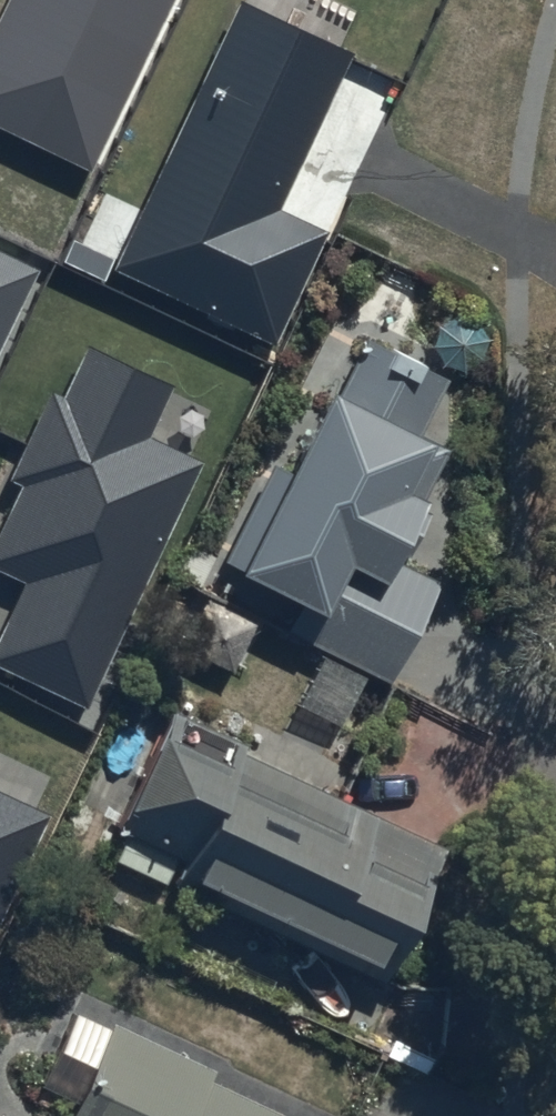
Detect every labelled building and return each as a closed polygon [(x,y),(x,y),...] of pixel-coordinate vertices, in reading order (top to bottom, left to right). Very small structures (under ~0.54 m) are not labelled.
[(0,18),(0,130),(90,172),(172,0),(9,0),(0,18)] [(355,55),(242,1),(114,270),(278,348),(332,234),(281,210),(355,55)] [(40,271),(0,252),(0,355),(40,271)] [(454,305),(451,306),(449,307),(447,308),(445,309),(443,311),(442,312),(440,314),(439,316),(437,318),(436,320),(436,322),(435,324),(434,327),(434,329),(434,332),(434,334),(435,336),(435,338),(436,341),(437,343),(438,345),(439,347),(441,349),(442,350),(444,352),(446,353),(448,355),(450,356),(452,357),(454,357),(457,358),(459,358),(461,358),(464,358),(466,358),(468,357),(471,356),(473,355),(475,354),(477,353),(479,351),(480,350),(482,348),(483,346),(485,344),(486,342),(487,340),(487,338),(488,335),(488,333),(488,331),(488,328),(488,326),(487,324),(486,321),(485,319),(484,317),(483,315),(481,313),(480,312),(478,310),(476,309),(474,307),(472,307),(470,306),(468,305),(465,304),(463,304),(461,304),(458,304),(456,305),(454,305)] [(300,582),(283,615),(390,670),(442,570),(391,543),(428,472),(409,462),(434,413),(425,409),(448,365),(368,323),(342,372),(330,366),(281,458),(272,453),(225,543),(300,582)] [(205,464),(150,438),(174,387),(88,347),(64,398),(51,392),(9,480),(23,486),(0,535),(0,571),(28,585),(0,644),(0,666),(90,708),(205,464)] [(443,835),(238,738),(243,727),(172,693),(116,812),(131,819),(115,854),(169,879),(171,873),(379,971),(443,835)] [(52,815),(0,791),(0,925),(52,815)] [(108,1013),(73,1085),(81,1089),(67,1115),(319,1115),(108,1013)]
